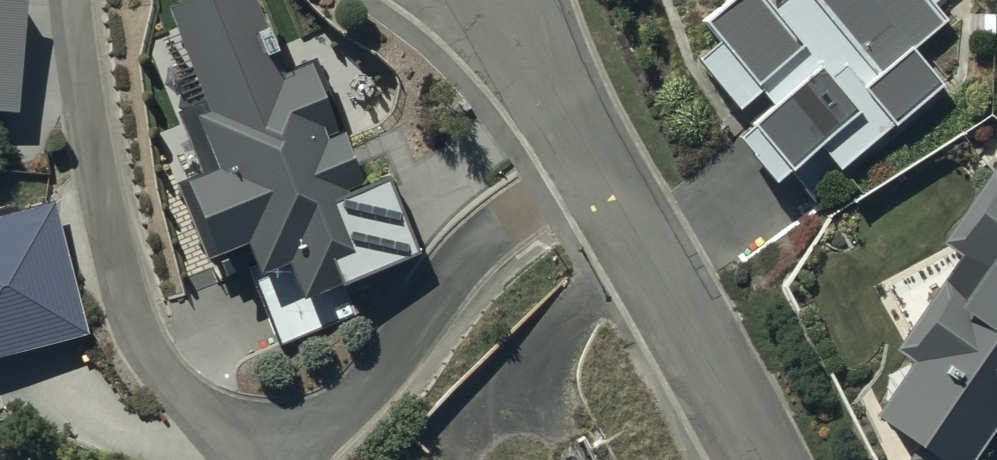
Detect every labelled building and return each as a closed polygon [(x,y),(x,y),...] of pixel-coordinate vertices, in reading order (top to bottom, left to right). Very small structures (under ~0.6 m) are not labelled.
[(177,28),(167,32),(214,151),(184,162),(187,170),(176,174),(181,185),(194,180),(217,238),(245,227),(259,261),(286,251),(303,294),(422,247),(389,165),(362,175),(313,49),(297,55),(276,0),(165,0),(177,28)] [(703,2),(721,25),(699,42),(740,94),(761,78),(771,90),(738,116),(776,165),(818,133),(839,159),(945,76),(917,40),(947,17),(934,0),(705,0),(703,2)] [(18,117),(26,6),(0,4),(0,116),(18,117)] [(996,153),(942,224),(962,239),(893,328),(916,345),(864,413),(925,459),(961,459),(996,413),(996,154),(996,153)] [(88,331),(54,193),(0,202),(0,343),(88,331)]
